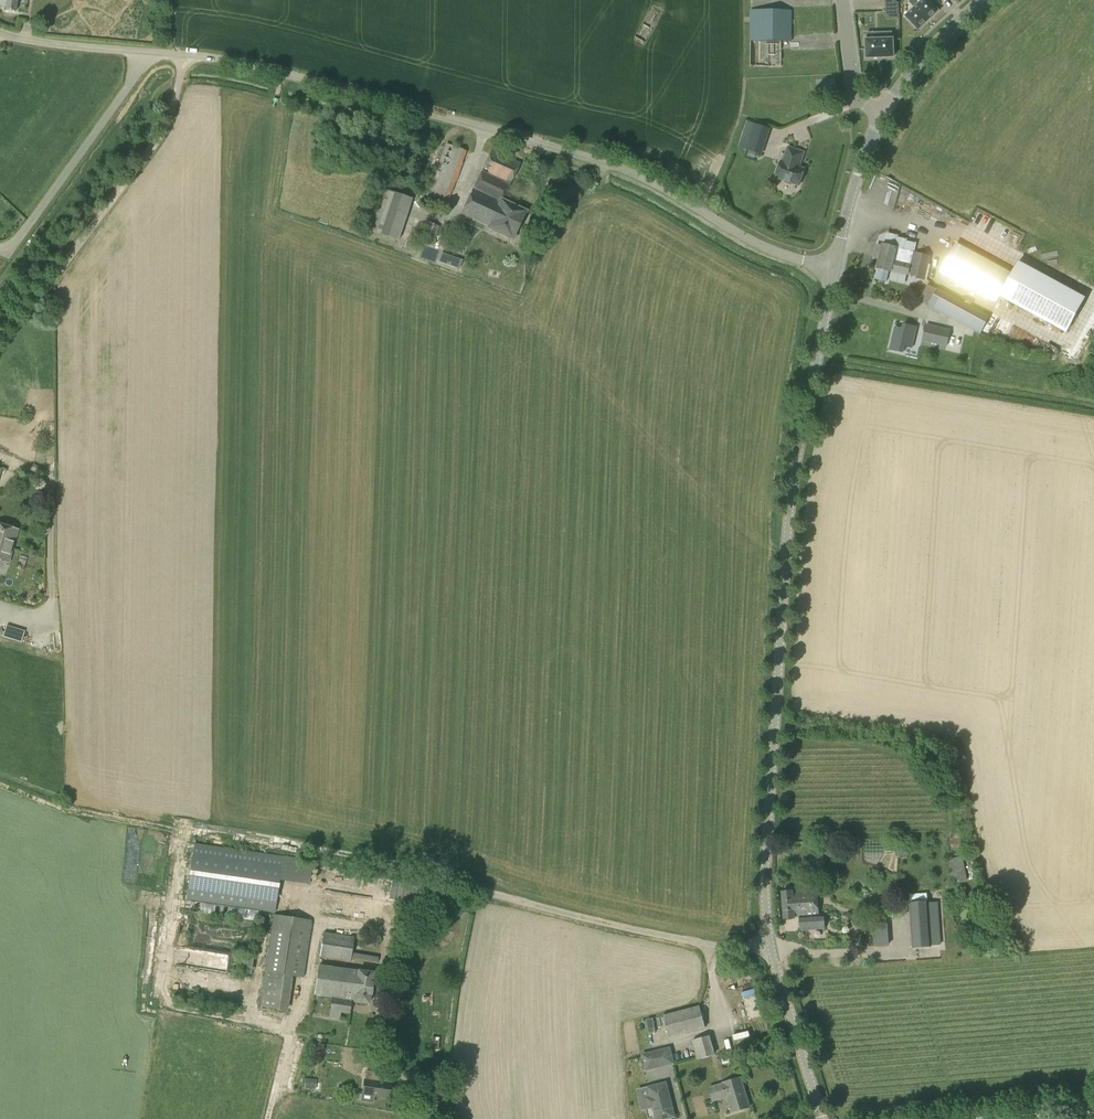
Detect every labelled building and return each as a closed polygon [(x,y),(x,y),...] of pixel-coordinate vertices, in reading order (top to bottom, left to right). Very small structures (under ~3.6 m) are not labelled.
[(18,0),(0,0),(0,5),(6,6),(6,10),(16,12),(18,0)] [(918,31),(940,11),(929,0),(921,0),(904,16),(918,31)] [(791,41),(792,10),(751,10),(750,66),(781,66),(781,41),(791,41)] [(879,38),(865,39),(865,59),(895,58),(894,38),(892,38),(892,32),(879,32),(879,38)] [(759,154),(768,128),(753,123),(744,149),(759,154)] [(446,202),(466,151),(446,143),(426,195),(446,202)] [(799,167),(804,153),(788,147),(783,162),(781,161),(775,177),(798,186),(804,169),(799,167)] [(490,226),(503,201),(520,164),(491,150),(461,213),(490,226)] [(398,241),(412,199),(377,187),(363,229),(398,241)] [(503,201),(490,226),(489,227),(513,239),(526,211),(503,201)] [(432,247),(436,240),(434,239),(439,226),(428,222),(420,242),(432,247)] [(886,282),(889,271),(891,272),(891,270),(908,274),(915,243),(906,241),(906,239),(897,237),(897,235),(888,233),(885,245),(883,245),(882,247),(878,246),(875,257),(880,258),(877,268),(878,269),(876,280),(886,282)] [(1012,273),(956,243),(940,272),(996,303),(999,297),(1066,333),(1086,298),(1018,261),(1012,273)] [(448,255),(441,253),(438,262),(445,264),(448,255)] [(926,279),(930,256),(915,253),(910,276),(926,279)] [(990,316),(937,287),(927,306),(980,334),(990,316)] [(894,326),(888,351),(903,354),(905,347),(913,348),(918,325),(903,322),(902,327),(894,326)] [(950,331),(935,327),(931,342),(946,346),(950,331)] [(12,549),(17,529),(0,524),(0,545),(12,549)] [(12,549),(0,545),(0,560),(8,562),(12,549)] [(12,627),(6,625),(3,636),(9,639),(12,627)] [(909,855),(908,849),(915,848),(915,841),(886,842),(886,850),(895,849),(895,856),(909,855)] [(309,885),(312,862),(305,861),(305,860),(194,844),(186,901),(275,913),(279,880),(309,885)] [(951,859),(957,884),(972,880),(966,855),(951,859)] [(783,908),(818,905),(817,890),(794,892),(794,891),(782,892),(783,908)] [(932,947),(932,946),(941,945),(938,902),(929,903),(929,901),(910,902),(913,948),(932,947)] [(818,905),(783,908),(784,919),(800,917),(801,929),(824,927),(823,917),(819,917),(818,905)] [(304,977),(312,920),(274,914),(260,1006),(286,1010),(291,975),(304,977)] [(874,946),(889,945),(887,923),(873,924),(874,946)] [(350,961),(354,937),(323,932),(319,956),(350,961)] [(373,946),(375,937),(366,936),(364,945),(373,946)] [(359,972),(318,966),(315,994),(332,996),(330,1009),(350,1012),(351,1001),(369,1003),(373,972),(359,971),(359,972)] [(669,1037),(705,1027),(700,1006),(664,1015),(669,1037)] [(343,1013),(342,1021),(351,1022),(352,1014),(343,1013)] [(697,1059),(715,1055),(710,1035),(692,1040),(697,1059)] [(438,1050),(439,1037),(431,1037),(431,1050),(438,1050)] [(641,1054),(646,1071),(660,1068),(656,1050),(641,1054)] [(389,1098),(391,1083),(382,1082),(383,1074),(365,1071),(362,1094),(389,1098)] [(305,1078),(304,1088),(315,1089),(316,1079),(305,1078)] [(723,1083),(723,1084),(710,1088),(713,1100),(727,1096),(732,1112),(749,1107),(741,1078),(723,1083)] [(647,1098),(649,1108),(653,1107),(657,1118),(664,1118),(674,1117),(666,1083),(649,1087),(651,1097),(647,1098)] [(431,1105),(447,1097),(443,1087),(427,1095),(431,1105)]
